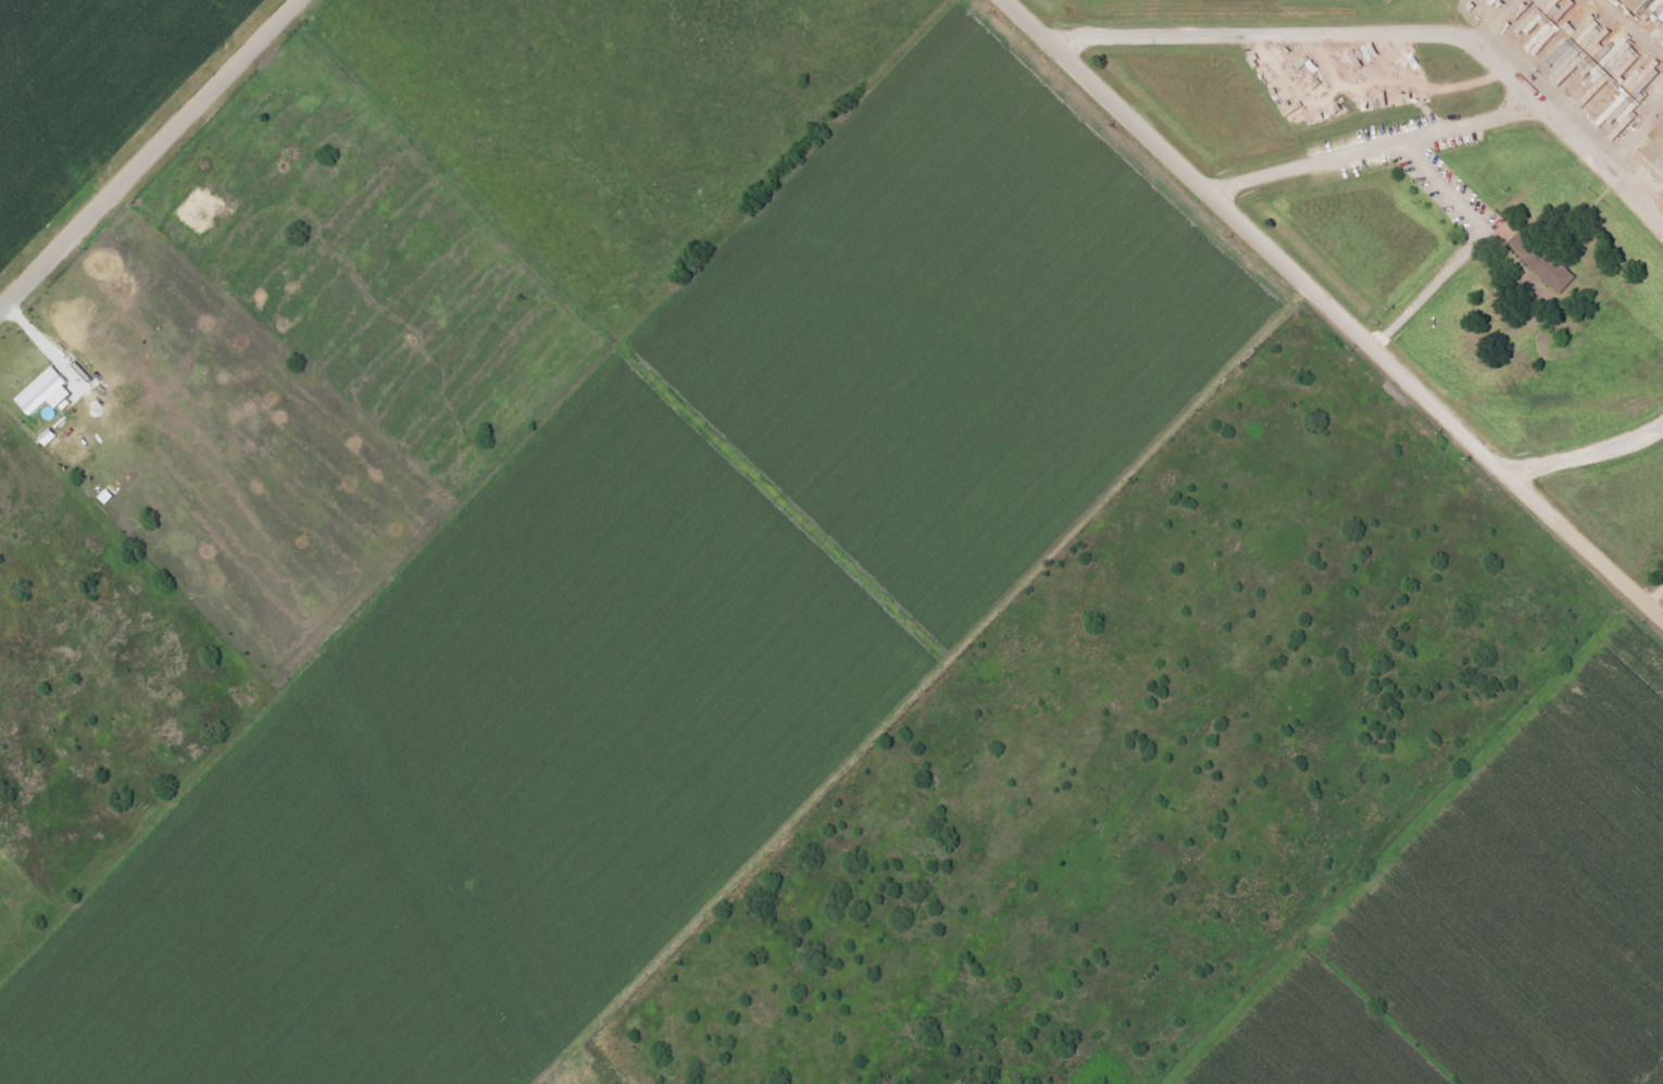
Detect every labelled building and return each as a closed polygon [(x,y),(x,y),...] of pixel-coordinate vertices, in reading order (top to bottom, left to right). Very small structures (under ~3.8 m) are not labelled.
[(1643,50),(1636,54),(1629,40),(1613,47),(1606,42),(1617,25),(1593,9),(1592,11),(1581,4),(1573,8),(1562,0),(1534,0),(1510,37),(1515,40),(1541,28),(1548,33),(1534,55),(1539,67),(1565,55),(1551,76),(1562,83),(1573,78),(1579,91),(1601,80),(1590,98),(1608,110),(1624,103),(1616,115),(1628,123),(1662,70),(1662,63),(1643,50)] [(1642,12),(1629,0),(1654,0),(1642,12)] [(1650,137),(1657,143),(1646,156),(1662,172),(1662,123),(1650,137)] [(1565,294),(1526,261),(1528,256),(1513,242),(1526,228),(1539,240),(1545,233),(1574,261),(1567,267),(1579,277),(1565,294)] [(74,394),(66,387),(71,382),(55,365),(18,400),(33,417),(50,401),(58,409),(74,394)]
